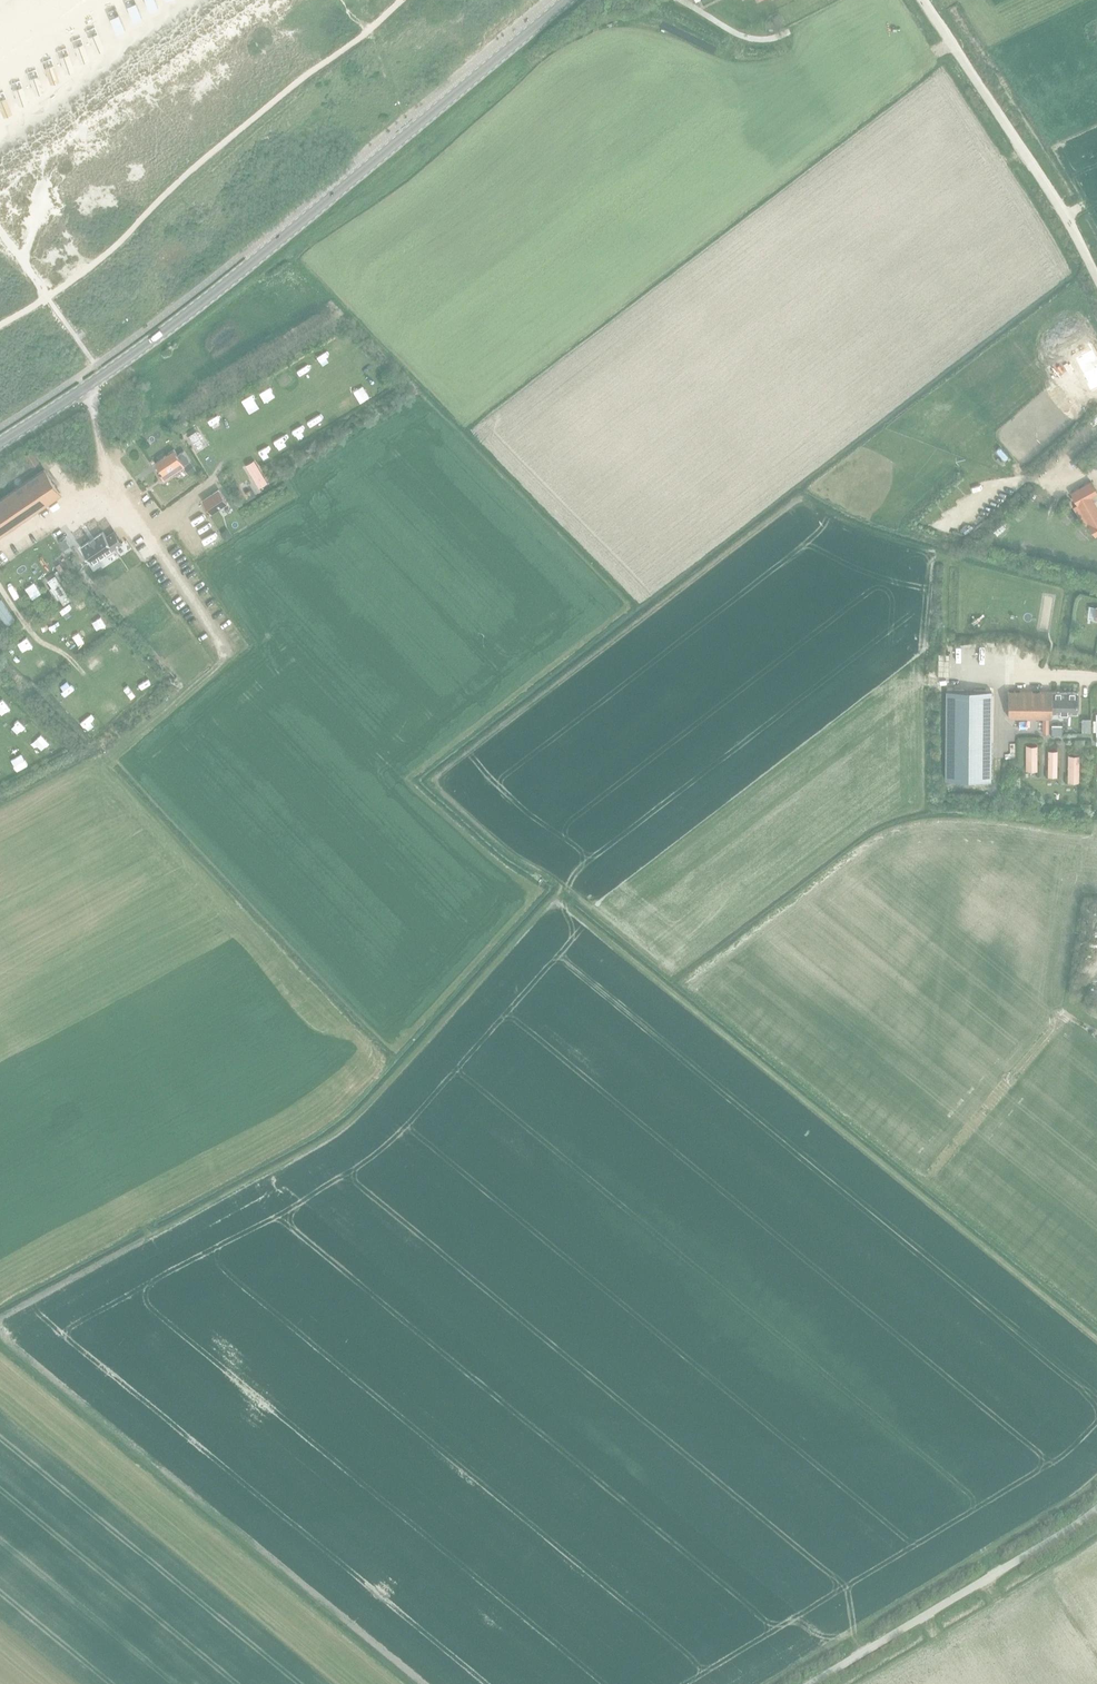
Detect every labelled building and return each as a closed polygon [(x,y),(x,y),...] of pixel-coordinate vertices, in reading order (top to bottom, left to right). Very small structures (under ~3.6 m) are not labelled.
[(150,15),(159,11),(154,0),(144,0),(150,15)] [(137,5),(128,9),(135,25),(144,22),(137,5)] [(122,15),(113,18),(120,35),(129,32),(122,15)] [(98,31),(89,35),(96,52),(105,48),(98,31)] [(83,43),(74,46),(81,63),(90,60),(83,43)] [(67,53),(58,56),(65,73),(74,70),(67,53)] [(52,64),(43,67),(50,84),(59,81),(52,64)] [(37,74),(29,77),(36,94),(44,91),(37,74)] [(22,83),(14,87),(20,104),(29,100),(22,83)] [(0,97),(0,103),(5,115),(14,111),(7,94),(0,97)] [(1086,382),(1090,389),(1096,386),(1096,359),(1092,349),(1075,357),(1087,381),(1086,382)] [(196,435),(190,438),(198,450),(204,446),(196,435)] [(164,479),(184,465),(174,449),(155,462),(161,470),(159,472),(164,479)] [(32,466),(39,461),(31,450),(24,454),(32,466)] [(61,493),(44,469),(0,498),(0,535),(61,493)] [(1071,491),(1077,503),(1078,503),(1089,522),(1088,522),(1095,534),(1096,533),(1096,512),(1089,497),(1096,492),(1090,480),(1071,491)] [(219,488),(202,499),(210,512),(227,501),(219,488)] [(78,539),(107,520),(95,503),(73,517),(70,513),(64,518),(78,539)] [(106,528),(81,545),(92,560),(124,538),(117,527),(109,532),(106,528)] [(69,546),(64,538),(58,542),(64,550),(69,546)] [(71,598),(55,575),(47,580),(63,603),(71,598)] [(991,690),(946,689),(945,779),(990,779),(991,690)] [(1052,690),(1008,690),(1008,716),(1043,716),(1043,732),(1048,732),(1048,716),(1052,716),(1052,711),(1052,690)] [(1076,691),(1052,690),(1052,711),(1076,711),(1076,691)] [(1060,732),(1061,722),(1051,722),(1051,732),(1060,732)]
